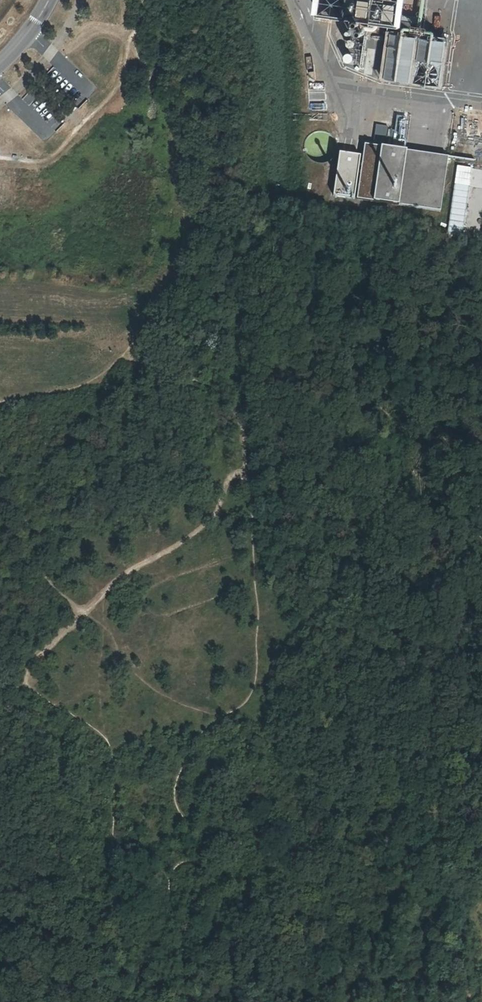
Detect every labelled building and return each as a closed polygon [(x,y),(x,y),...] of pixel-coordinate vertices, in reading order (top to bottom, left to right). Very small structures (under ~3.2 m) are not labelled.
[(317,29),(387,39),(387,34),(393,35),(395,21),(399,22),(402,0),(321,0),(317,29)] [(393,35),(409,37),(411,23),(399,22),(395,21),(393,35)] [(381,80),(441,88),(447,42),(409,37),(393,35),(387,34),(387,39),(381,80)] [(449,46),(448,52),(464,54),(465,48),(449,46)] [(448,85),(458,86),(460,70),(449,69),(448,85)] [(474,135),(481,135),(481,125),(473,125),(474,135)] [(319,162),(321,162),(324,161),(326,160),(330,157),(332,156),(333,153),(334,151),(335,146),(334,142),(332,138),(330,136),(326,133),(322,132),(319,131),(317,132),(312,133),(310,135),(309,136),(307,138),(305,143),(305,147),(305,150),(307,154),(310,158),(314,161),(319,162)] [(442,211),(450,157),(366,145),(358,199),(442,211)] [(361,154),(340,151),(333,196),(355,199),(361,154)] [(455,165),(448,231),(463,233),(470,166),(455,165)]
